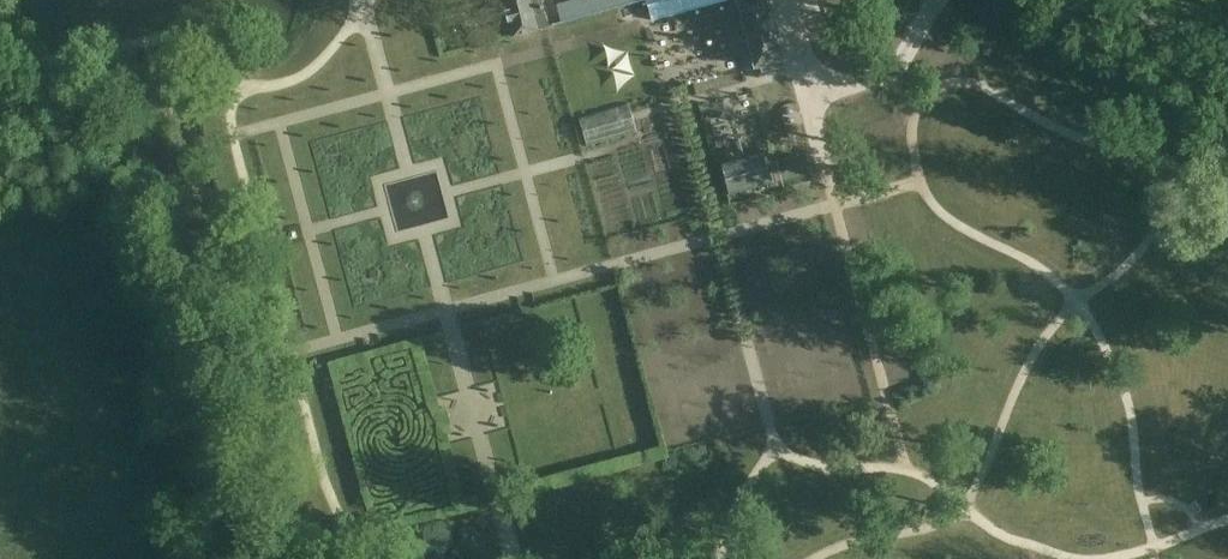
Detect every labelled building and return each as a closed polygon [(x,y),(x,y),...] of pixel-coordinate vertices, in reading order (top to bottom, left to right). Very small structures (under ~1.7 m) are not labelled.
[(515,35),(548,26),(542,0),(506,0),(515,35)] [(651,23),(729,2),(729,0),(645,0),(651,23)] [(747,32),(757,65),(761,64),(763,71),(785,65),(783,58),(784,58),(769,0),(738,0),(747,32)] [(585,146),(637,131),(629,103),(577,118),(585,146)] [(718,163),(727,196),(774,183),(765,151),(718,163)]
